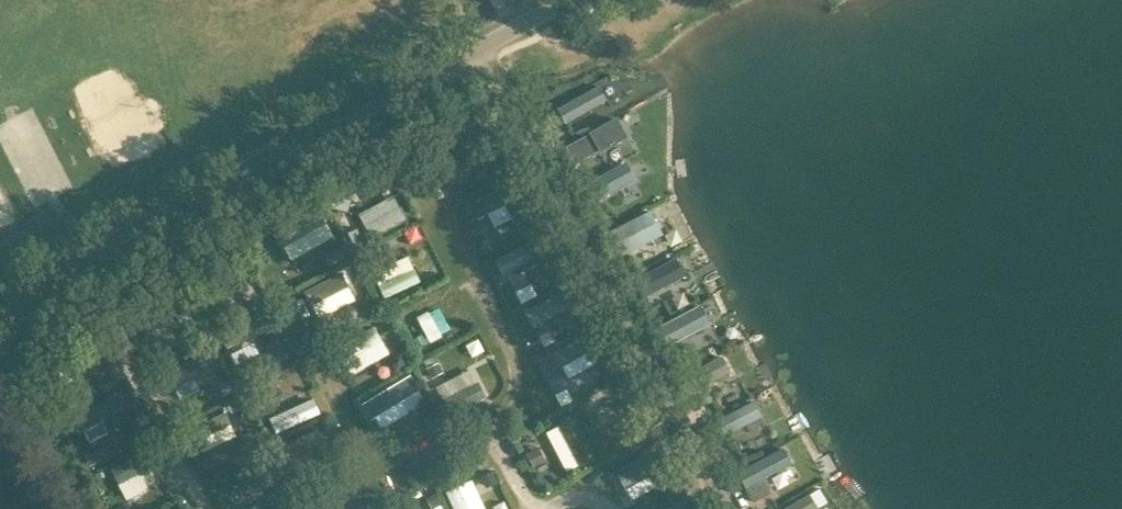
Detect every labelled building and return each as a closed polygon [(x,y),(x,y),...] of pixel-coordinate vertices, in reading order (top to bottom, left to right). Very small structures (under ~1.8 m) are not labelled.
[(550,109),(557,125),(607,101),(600,85),(550,109)] [(575,163),(599,150),(600,152),(628,137),(617,117),(589,132),(590,133),(566,146),(575,163)] [(503,186),(465,201),(472,219),(488,213),(493,225),(515,216),(503,186)] [(359,209),(370,235),(407,220),(396,194),(359,209)] [(330,201),(329,208),(345,212),(349,199),(338,197),(332,195),(330,201)] [(584,211),(590,221),(602,214),(597,204),(584,211)] [(293,261),(336,235),(320,209),(277,234),(293,261)] [(613,260),(663,235),(650,210),(600,235),(613,260)] [(500,273),(529,262),(523,245),(493,256),(500,273)] [(375,269),(385,296),(420,283),(410,256),(375,269)] [(319,318),(358,297),(342,268),(303,289),(319,318)] [(529,325),(558,313),(551,296),(522,308),(529,325)] [(640,299),(633,302),(639,315),(648,311),(643,299),(642,298),(640,299)] [(376,305),(375,305),(365,301),(360,315),(370,318),(371,318),(376,305)] [(668,342),(709,327),(700,305),(660,321),(668,342)] [(441,306),(418,314),(427,340),(451,331),(441,306)] [(377,327),(336,350),(350,375),(391,352),(377,327)] [(178,396),(199,388),(194,376),(216,367),(209,349),(166,366),(178,396)] [(394,358),(392,364),(397,372),(408,365),(401,353),(394,358)] [(701,388),(730,373),(721,355),(692,370),(701,388)] [(603,359),(593,365),(599,375),(609,369),(603,359)] [(427,367),(426,368),(431,377),(442,372),(437,362),(427,367)] [(472,367),(435,384),(441,397),(478,380),(472,367)] [(410,372),(363,401),(380,428),(427,399),(410,372)] [(227,380),(218,384),(224,397),(233,393),(227,380)] [(289,404),(277,380),(260,389),(273,413),(289,404)] [(87,442),(112,433),(106,419),(127,411),(120,393),(75,410),(87,442)] [(275,433),(324,412),(316,395),(268,416),(275,433)] [(592,398),(581,404),(585,412),(597,406),(592,398)] [(718,434),(761,418),(755,401),(711,417),(718,434)] [(433,413),(423,417),(428,429),(438,425),(433,413)] [(546,427),(564,471),(595,458),(577,414),(546,427)] [(748,440),(769,431),(762,417),(741,427),(748,440)] [(232,423),(197,439),(203,451),(238,435),(232,423)] [(252,432),(240,438),(245,448),(258,442),(252,432)] [(737,473),(745,489),(753,503),(771,494),(763,479),(792,464),(783,448),(737,473)] [(98,449),(89,453),(94,464),(103,460),(98,449)] [(537,449),(525,455),(532,468),(544,461),(537,449)] [(637,457),(614,475),(634,499),(656,481),(637,457)] [(121,481),(129,498),(163,483),(155,466),(121,481)] [(492,470),(481,475),(487,487),(497,482),(492,470)] [(673,476),(666,480),(671,490),(678,486),(673,476)] [(735,476),(726,481),(733,493),(741,489),(735,476)] [(455,508),(487,508),(474,477),(446,489),(455,508)] [(437,493),(427,499),(432,508),(442,502),(437,493)] [(818,508),(810,493),(777,508),(815,508),(818,508)]
